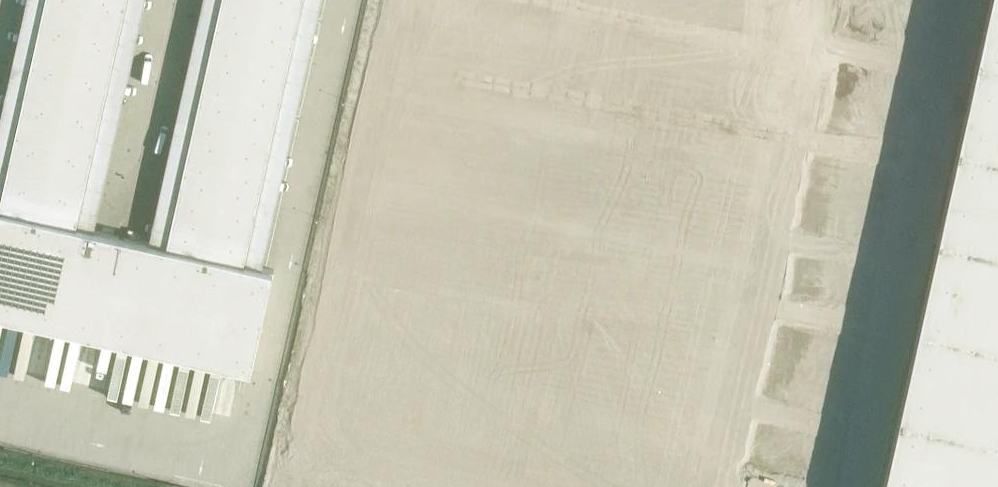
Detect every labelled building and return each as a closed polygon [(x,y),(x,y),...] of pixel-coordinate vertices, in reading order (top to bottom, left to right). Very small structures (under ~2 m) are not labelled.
[(2,206),(0,205),(0,312),(247,368),(270,266),(242,260),(300,0),(218,0),(164,242),(80,223),(130,0),(48,0),(2,206)] [(939,236),(997,249),(997,0),(990,0),(939,236)] [(884,486),(997,486),(997,249),(939,236),(884,486)]
